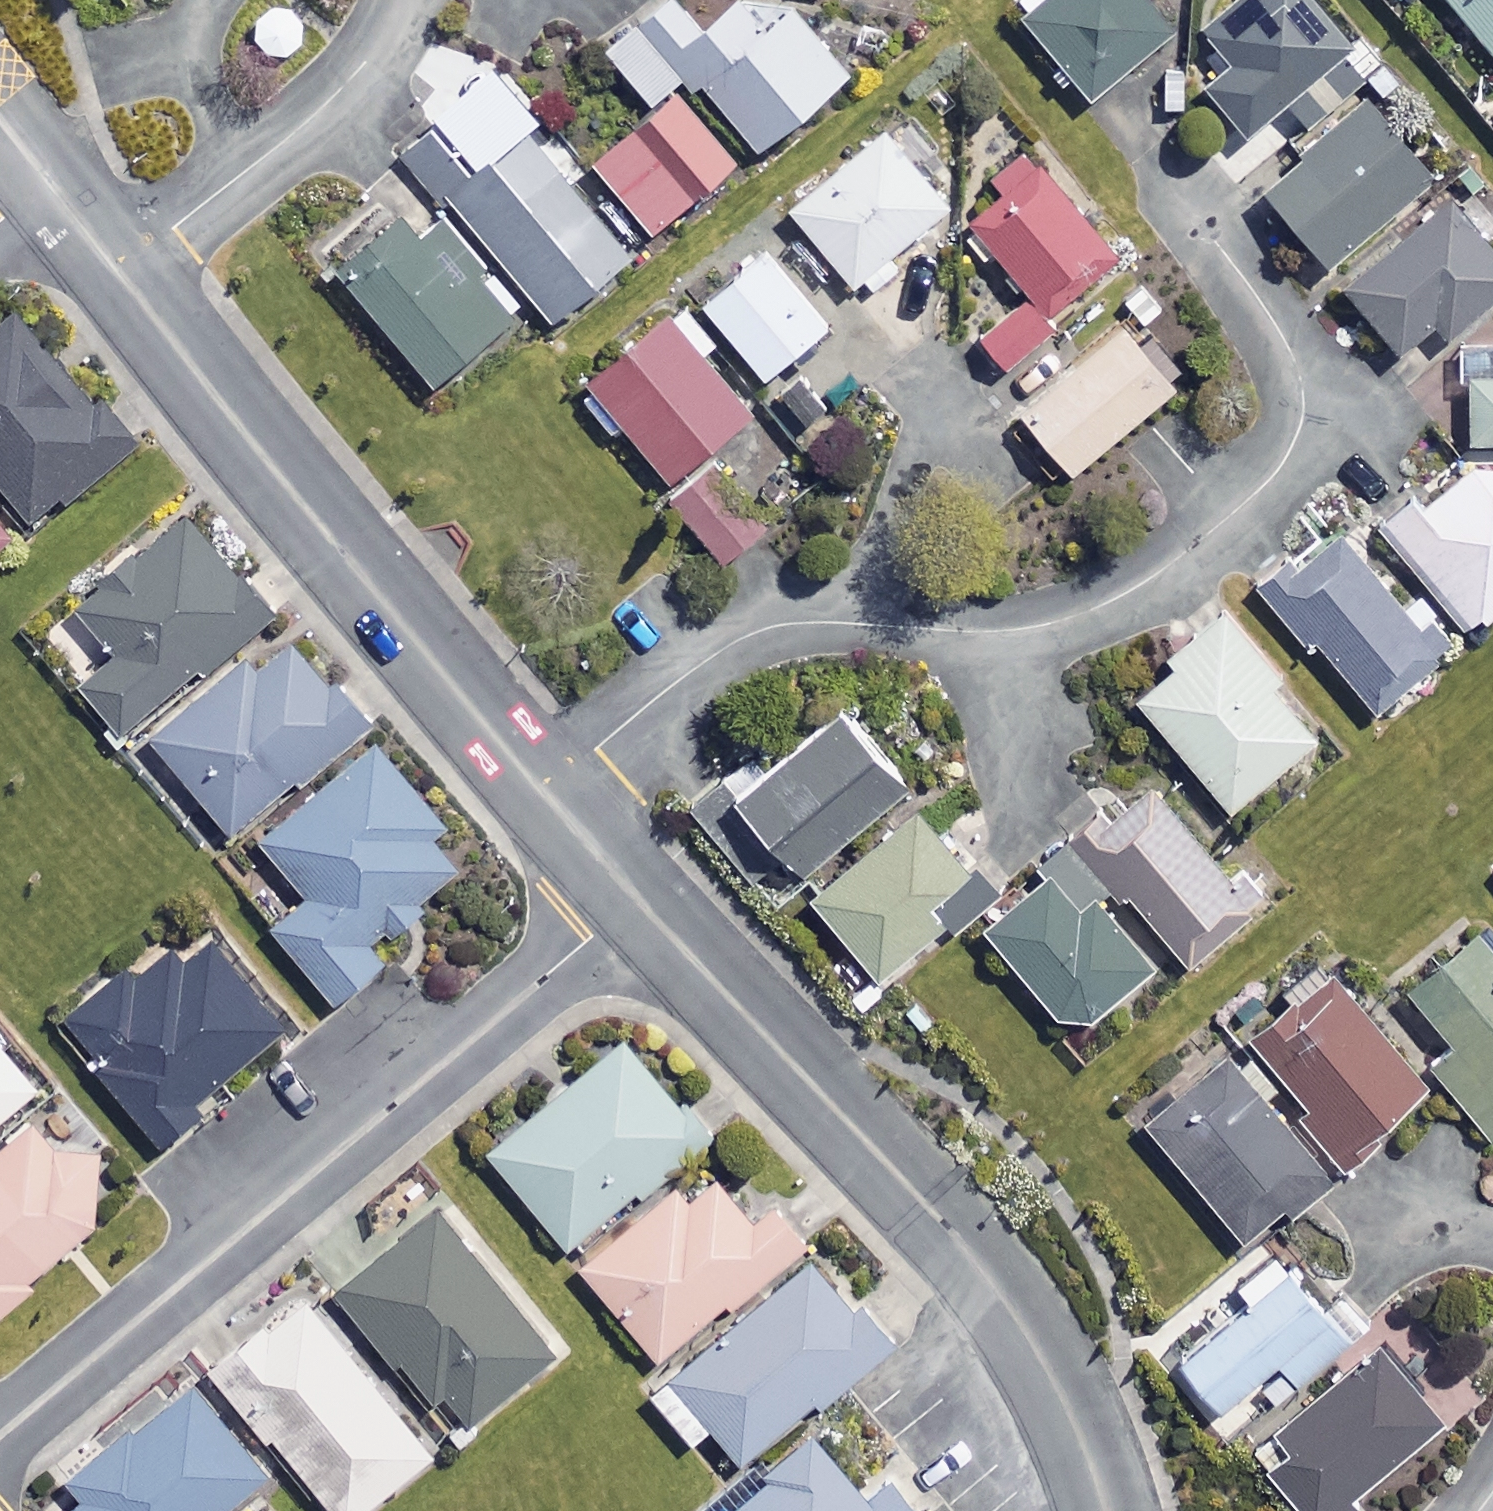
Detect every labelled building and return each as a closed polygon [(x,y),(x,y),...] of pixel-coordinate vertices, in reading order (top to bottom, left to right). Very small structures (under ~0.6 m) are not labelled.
[(676,0),(673,0),(609,55),(654,107),(694,73),(764,155),(853,78),(798,14),(769,39),(741,6),(707,35),(676,0)] [(1149,0),(1024,0),(1015,9),(1101,101),(1177,30),(1149,0)] [(1310,0),(1251,0),(1213,30),(1242,67),(1216,88),(1251,133),(1289,103),(1308,127),(1371,78),(1310,0)] [(1492,51),(1492,0),(1451,0),(1492,51)] [(739,166),(680,95),(597,164),(656,235),(739,166)] [(1436,180),(1372,105),(1269,192),(1333,267),(1436,180)] [(477,184),(434,131),(401,159),(438,203),(448,195),(555,325),(642,253),(541,131),(477,184)] [(952,209),(887,133),(794,212),(859,288),(952,209)] [(1120,258),(1028,151),(960,210),(1031,293),(986,348),(1012,369),(1056,313),(1120,258)] [(1458,202),(1348,290),(1411,370),(1492,305),(1492,246),(1458,202)] [(500,334),(405,216),(386,232),(369,211),(324,248),(436,386),(500,334)] [(831,328),(767,254),(706,306),(770,380),(831,328)] [(23,321),(0,338),(0,486),(29,526),(123,457),(23,321)] [(752,418),(669,321),(592,388),(674,484),(752,418)] [(1177,391),(1126,330),(1023,415),(1075,477),(1177,391)] [(1473,380),(1473,443),(1492,443),(1492,380),(1473,380)] [(766,529),(715,470),(676,503),(727,562),(766,529)] [(1475,470),(1426,511),(1413,496),(1380,523),(1472,635),(1492,618),(1492,471),(1475,470)] [(273,616),(193,515),(79,607),(118,655),(84,683),(125,735),(273,616)] [(0,528),(0,549),(10,541),(0,528)] [(1446,656),(1336,535),(1270,595),(1380,716),(1446,656)] [(1281,679),(1227,614),(1133,691),(1233,811),(1318,741),(1273,687),(1281,679)] [(365,731),(294,634),(157,736),(229,832),(365,731)] [(914,787),(851,709),(743,796),(729,779),(694,806),(752,879),(785,852),(804,876),(914,787)] [(446,826),(377,744),(263,838),(313,898),(278,928),(339,1002),(389,961),(377,948),(464,875),(432,837),(446,826)] [(1259,911),(1159,780),(1046,867),(1078,910),(1119,878),(1187,966),(1259,911)] [(989,896),(924,812),(814,896),(879,980),(989,896)] [(1079,914),(1050,881),(989,933),(1077,1036),(1153,971),(1094,901),(1079,914)] [(1476,935),(1409,989),(1463,1055),(1437,1076),(1482,1131),(1492,1122),(1492,956),(1476,935)] [(290,1040),(212,945),(188,965),(167,940),(65,1025),(164,1145),(290,1040)] [(1429,1093),(1334,985),(1259,1051),(1353,1159),(1429,1093)] [(40,1088),(1,1041),(0,1042),(0,1121),(40,1088)] [(705,1141),(629,1044),(493,1152),(569,1248),(705,1141)] [(1326,1182),(1228,1057),(1145,1122),(1243,1247),(1326,1182)] [(59,1108),(0,1156),(0,1318),(35,1289),(29,1281),(132,1197),(59,1108)] [(748,1219),(709,1167),(585,1262),(659,1359),(806,1245),(771,1200),(748,1219)] [(555,1356),(437,1215),(342,1294),(460,1436),(555,1356)] [(1353,1339),(1284,1254),(1247,1284),(1259,1299),(1181,1362),(1222,1412),(1282,1363),(1298,1383),(1353,1339)] [(892,1350),(824,1261),(652,1389),(693,1444),(717,1426),(744,1461),(892,1350)] [(301,1296),(216,1369),(337,1510),(369,1510),(436,1454),(301,1296)] [(1380,1346),(1257,1453),(1308,1510),(1353,1510),(1450,1426),(1380,1346)] [(192,1381),(74,1484),(87,1499),(74,1510),(229,1510),(273,1472),(192,1381)] [(819,1438),(767,1476),(773,1484),(737,1510),(940,1510),(908,1468),(865,1500),(819,1438)]
